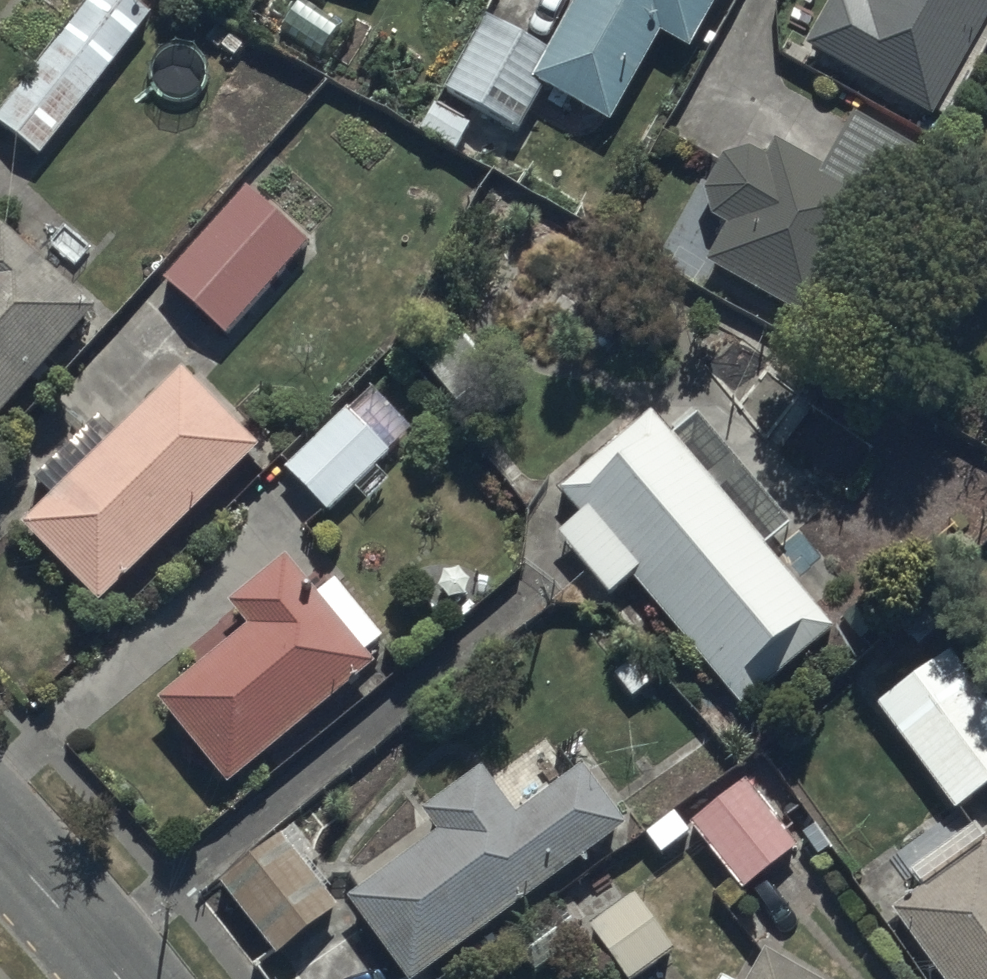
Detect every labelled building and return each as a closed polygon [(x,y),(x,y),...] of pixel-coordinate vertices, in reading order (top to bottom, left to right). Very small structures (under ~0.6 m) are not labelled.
[(534,77),(607,117),(654,32),(684,49),(711,0),(576,0),(534,77)] [(863,5),(854,0),(822,0),(801,37),(927,109),(986,5),(986,0),(866,0),(863,5)] [(0,105),(0,125),(35,152),(125,37),(80,2),(0,105)] [(546,52),(475,13),(436,84),(508,123),(534,77),(546,52)] [(821,171),(769,142),(760,157),(743,148),(716,159),(698,189),(707,212),(727,223),(707,259),(801,312),(865,200),(879,208),(912,150),(852,116),(821,171)] [(236,186),(156,278),(219,332),(299,240),(236,186)] [(92,307),(0,225),(0,409),(92,307)] [(175,367),(16,521),(93,600),(253,446),(175,367)] [(340,406),(279,464),(322,509),(383,450),(340,406)] [(647,411),(555,486),(576,511),(552,531),(603,592),(625,574),(733,704),(826,628),(647,411)] [(240,624),(150,699),(221,783),(369,661),(279,552),(221,601),(240,624)] [(873,702),(949,807),(986,780),(986,705),(947,649),(873,702)] [(416,808),(432,830),(343,894),(404,978),(405,978),(622,825),(577,762),(507,812),(474,766),(416,808)] [(740,776),(683,820),(736,886),(792,842),(740,776)] [(278,835),(214,880),(269,955),(332,909),(278,835)] [(977,841),(886,907),(938,978),(986,978),(986,854),(977,841)] [(628,893),(584,925),(623,978),(667,947),(628,893)] [(755,946),(737,978),(813,978),(755,946)]
